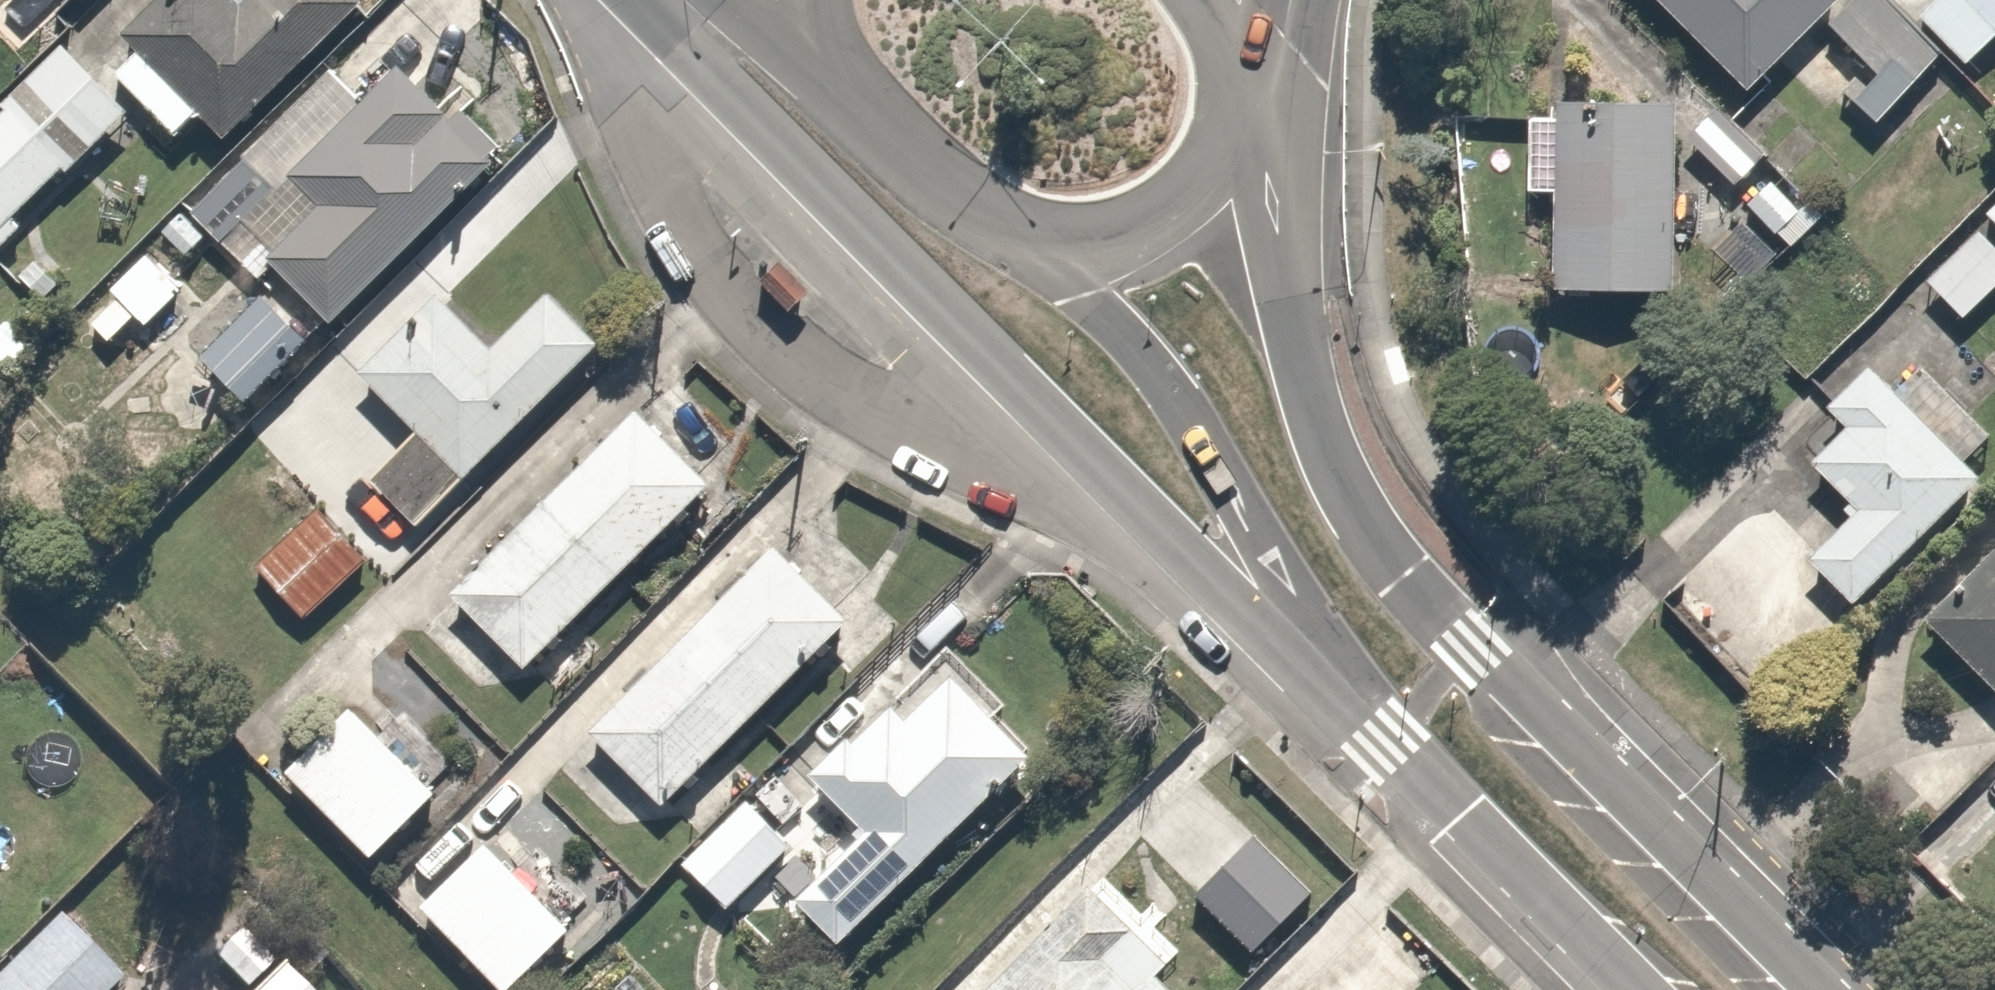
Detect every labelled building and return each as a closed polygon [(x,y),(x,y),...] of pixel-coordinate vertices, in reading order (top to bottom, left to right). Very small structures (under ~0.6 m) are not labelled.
[(369,3),(366,0),(248,0),(244,4),(239,0),(157,0),(124,33),(141,50),(117,73),(179,135),(202,112),(230,140),(369,3)] [(1744,85),(1823,0),(1653,0),(1744,85)] [(1859,61),(1834,86),(1868,121),(1894,96),(1939,52),(1888,0),(1846,0),(1822,23),(1859,61)] [(1915,10),(1954,54),(1994,18),(1994,0),(1926,0),(1915,10)] [(70,174),(133,112),(63,42),(1,103),(8,110),(0,118),(0,243),(4,248),(26,226),(15,215),(64,167),(70,174)] [(340,329),(505,163),(509,146),(467,105),(455,116),(405,67),(295,177),(323,204),(269,258),(340,329)] [(1663,92),(1549,90),(1546,282),(1660,284),(1663,92)] [(1986,211),(1994,219),(1994,201),(1986,211)] [(1924,285),(1955,315),(1994,273),(1994,257),(1972,235),(1924,285)] [(61,284),(38,261),(21,276),(44,300),(61,284)] [(428,528),(612,346),(554,289),(495,347),(445,297),(367,375),(426,435),(380,480),(428,528)] [(252,290),(190,351),(232,393),(294,332),(252,290)] [(1862,356),(1817,402),(1839,424),(1800,464),(1843,507),(1797,554),(1848,606),(1980,475),(1862,356)] [(560,494),(634,570),(721,485),(647,409),(560,494)] [(457,593),(534,670),(634,570),(560,494),(457,593)] [(308,505),(250,564),(301,615),(359,555),(308,505)] [(1985,697),(1994,689),(1994,546),(1922,621),(1985,697)] [(856,624),(785,549),(695,636),(769,709),(856,624)] [(695,636),(598,734),(672,806),(769,709),(695,636)] [(847,947),(1044,756),(963,674),(916,719),(902,706),(860,746),(854,740),(817,777),(872,833),(802,901),(847,947)] [(447,796),(361,709),(296,773),(383,860),(447,796)] [(736,799),(673,860),(718,908),(782,847),(736,799)] [(495,843),(428,906),(508,989),(525,989),(583,936),(495,843)] [(1167,982),(1183,965),(1100,886),(1000,989),(1176,989),(1167,982)] [(0,969),(0,989),(89,989),(108,972),(56,917),(0,969)] [(236,989),(301,989),(269,958),(236,989)]
